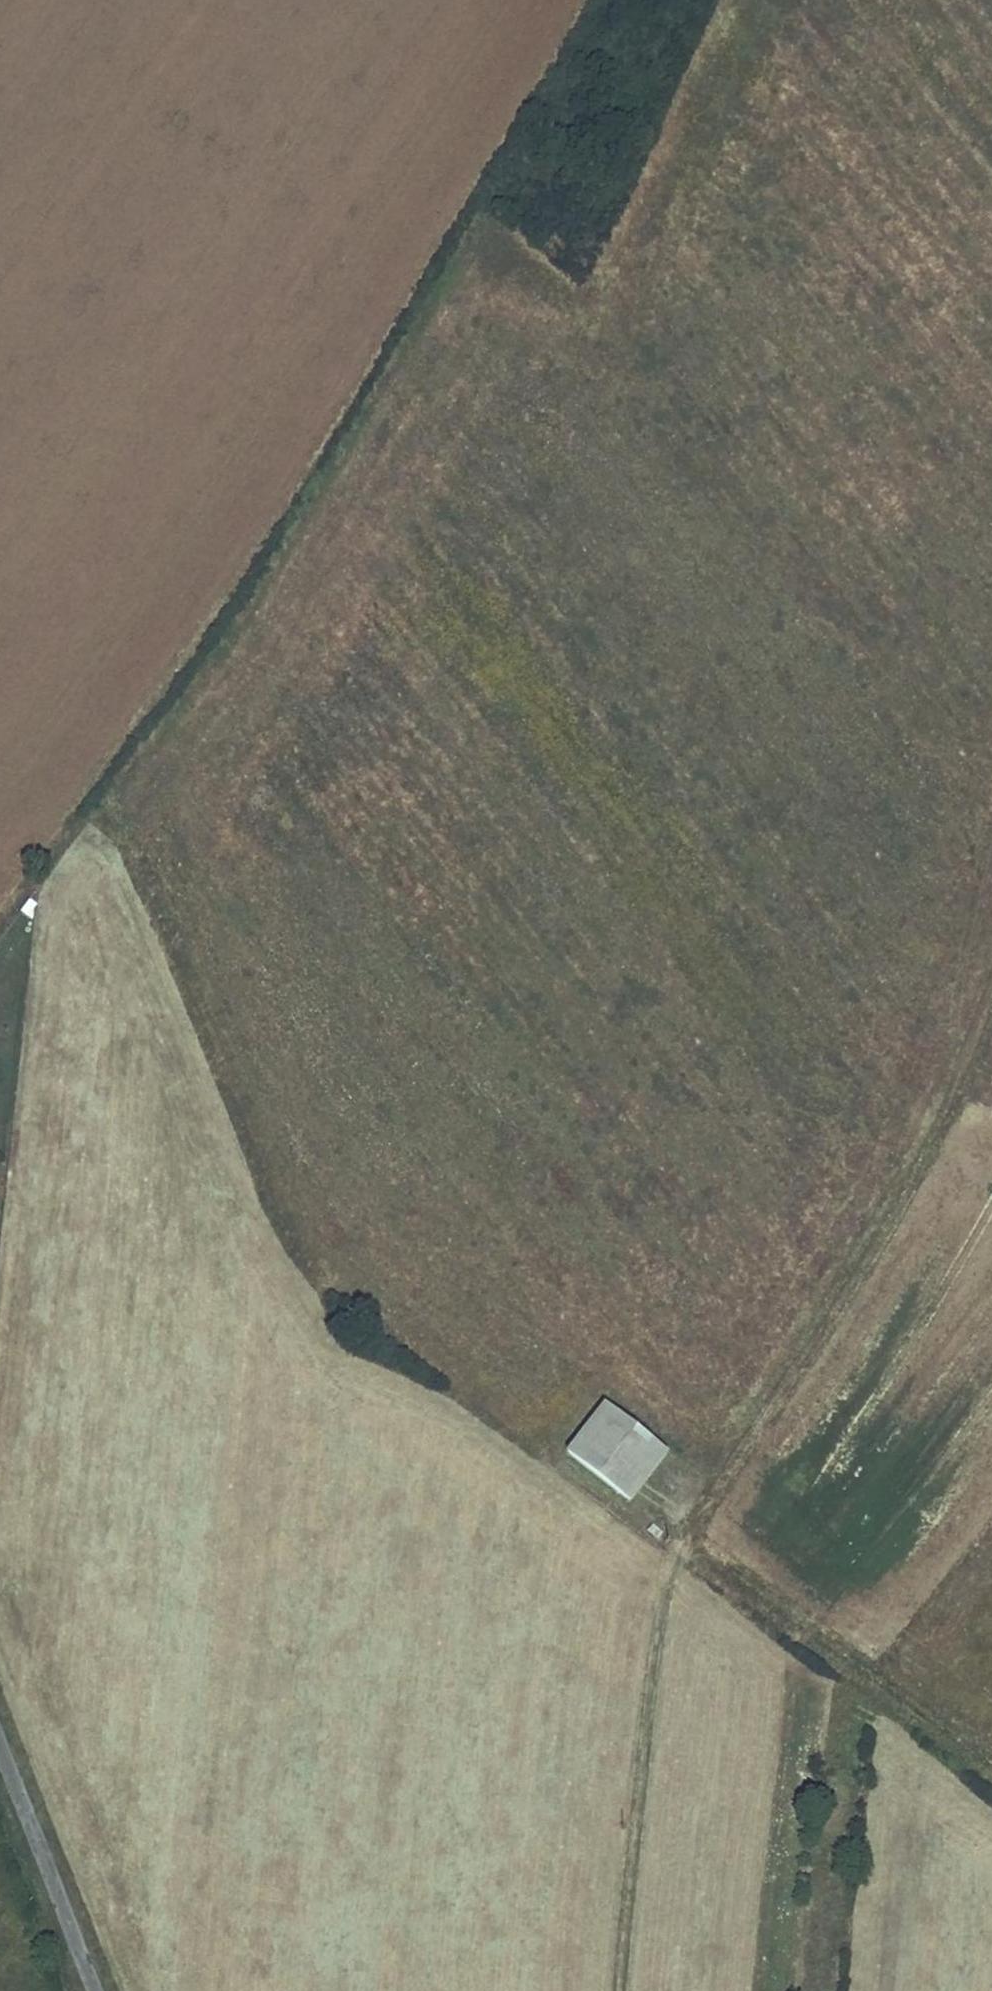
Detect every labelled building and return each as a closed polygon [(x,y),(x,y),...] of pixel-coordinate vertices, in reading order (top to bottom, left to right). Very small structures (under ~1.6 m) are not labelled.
[(666,1453),(604,1405),(567,1453),(629,1501),(666,1453)] [(662,1533),(653,1525),(648,1531),(657,1538),(662,1533)]
